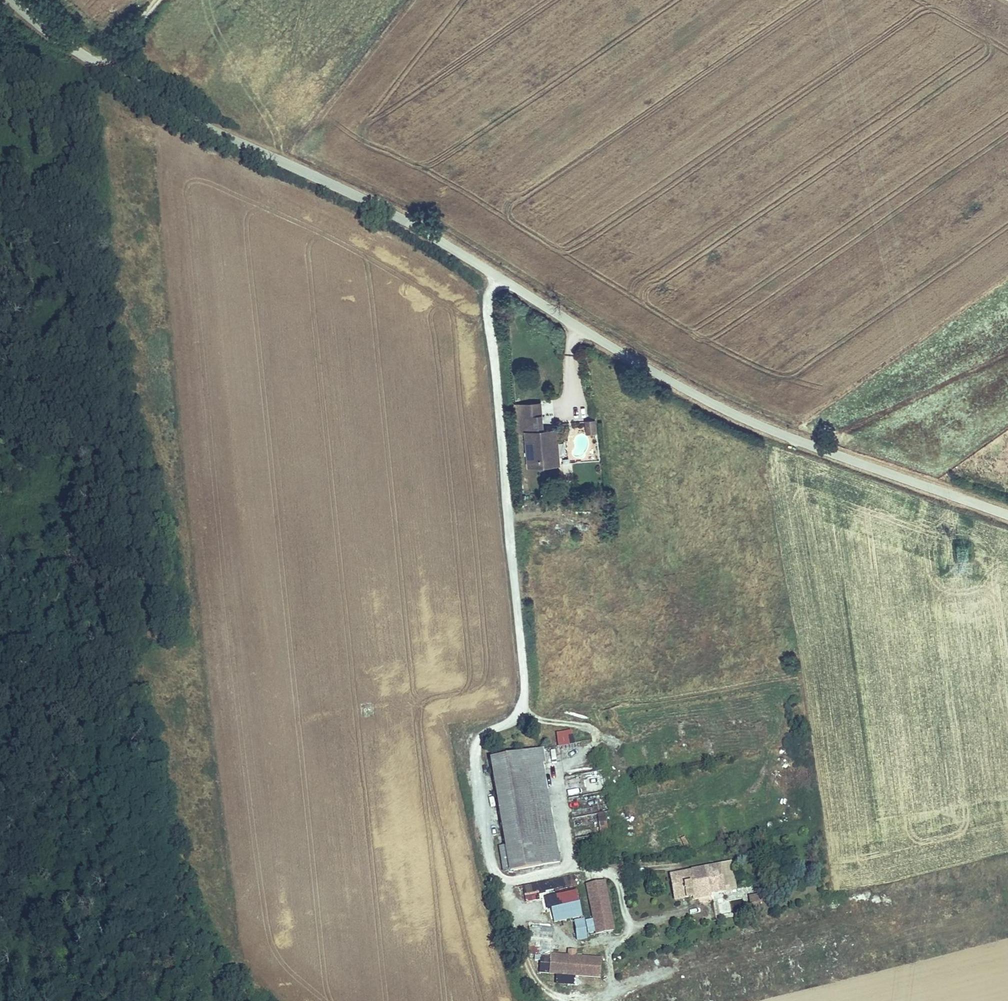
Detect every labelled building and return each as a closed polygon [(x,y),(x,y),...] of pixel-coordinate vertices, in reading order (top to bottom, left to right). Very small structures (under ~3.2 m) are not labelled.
[(541,413),(540,402),(522,404),(523,415),(541,413)] [(552,463),(549,427),(542,428),(541,413),(523,415),(528,466),(552,463)] [(596,431),(594,420),(585,421),(586,432),(596,431)] [(556,427),(549,427),(552,463),(559,463),(556,427)] [(957,541),(958,557),(968,556),(968,541),(957,541)] [(720,751),(740,733),(735,728),(715,746),(720,751)] [(499,813),(546,804),(539,764),(543,763),(540,747),(531,748),(522,750),(489,756),(499,813)] [(600,775),(583,778),(586,792),(602,789),(600,775)] [(556,862),(546,804),(499,813),(504,844),(509,868),(509,869),(556,862)] [(600,832),(608,831),(605,811),(597,812),(600,832)] [(502,868),(509,868),(504,844),(498,845),(502,868)] [(677,902),(695,898),(695,893),(712,891),(712,896),(726,893),(721,865),(697,869),(698,871),(673,876),(677,902)] [(573,876),(522,885),(524,895),(552,890),(554,903),(577,899),(573,876)] [(615,930),(606,880),(589,884),(598,933),(615,930)] [(695,893),(695,898),(696,902),(713,899),(712,896),(712,891),(695,893)] [(761,912),(759,897),(751,899),(753,913),(761,912)] [(577,903),(551,908),(553,920),(580,916),(577,903)] [(583,920),(575,921),(578,940),(586,939),(583,920)] [(540,927),(536,946),(548,948),(551,929),(540,927)] [(594,975),(598,957),(548,948),(545,966),(594,975)]
